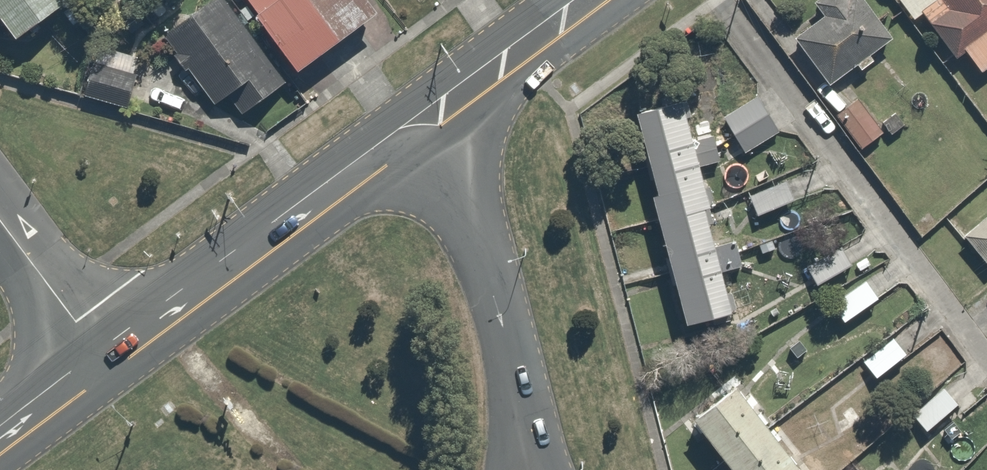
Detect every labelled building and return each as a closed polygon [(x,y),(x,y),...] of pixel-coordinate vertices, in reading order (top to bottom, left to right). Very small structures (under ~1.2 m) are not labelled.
[(8,31),(54,0),(0,0),(0,20),(8,31)] [(153,36),(201,107),(220,94),(233,114),(282,80),(227,0),(207,0),(153,36)] [(254,7),(251,9),(287,63),(365,12),(357,0),(250,0),(254,7)] [(810,4),(819,16),(791,36),(823,80),(887,33),(863,0),(815,0),(810,4)] [(981,28),(986,23),(986,0),(947,0),(952,7),(930,22),(950,50),(961,42),(979,68),(986,62),(986,36),(981,28)] [(91,39),(77,88),(124,102),(138,53),(91,39)] [(676,91),(632,101),(653,194),(649,195),(677,322),(726,311),(676,91)] [(754,95),(723,112),(742,146),(773,129),(754,95)] [(780,178),(744,194),(753,213),(789,197),(780,178)] [(959,232),(986,265),(986,208),(959,232)] [(804,256),(815,279),(849,262),(838,240),(804,256)] [(832,305),(840,317),(871,297),(863,285),(832,305)] [(890,337),(862,360),(875,376),(903,353),(890,337)] [(689,421),(726,469),(793,469),(798,467),(735,385),(689,421)] [(937,386),(910,407),(926,427),(952,407),(937,386)]
